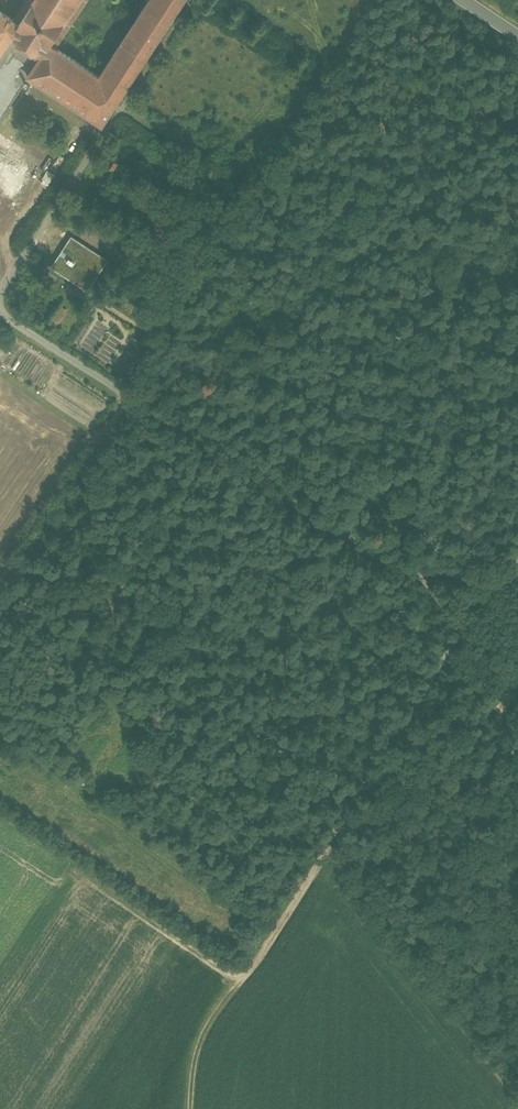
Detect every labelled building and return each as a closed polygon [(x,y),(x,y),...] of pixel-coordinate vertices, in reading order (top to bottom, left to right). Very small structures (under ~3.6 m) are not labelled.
[(30,79),(104,127),(110,117),(186,0),(142,0),(147,3),(101,74),(60,46),(91,0),(31,0),(18,19),(0,6),(0,126),(30,79)] [(0,149),(0,176),(3,178),(0,182),(0,184),(17,195),(33,170),(0,149)] [(117,167),(121,160),(117,158),(115,157),(111,164),(117,167)] [(54,266),(91,289),(113,254),(76,231),(54,266)]
